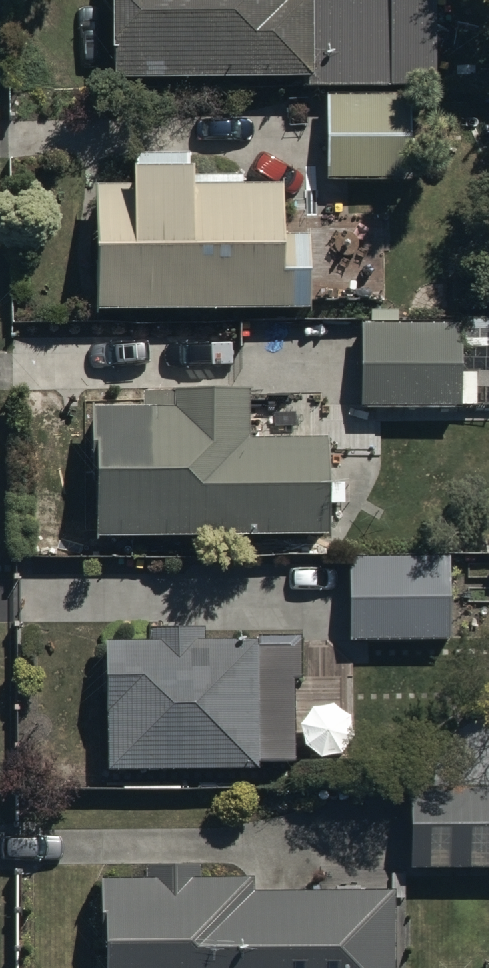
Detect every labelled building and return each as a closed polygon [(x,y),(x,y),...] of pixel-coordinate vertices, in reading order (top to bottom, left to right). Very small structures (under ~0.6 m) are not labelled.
[(433,0),(105,0),(105,87),(434,86),(433,0)] [(327,113),(327,188),(409,188),(409,115),(327,113)] [(279,197),(190,198),(190,153),(106,154),(107,199),(91,199),(92,322),(297,320),(297,245),(279,245),(279,197)] [(363,334),(359,417),(461,422),(464,338),(363,334)] [(93,421),(93,549),(328,549),(328,455),(248,455),(248,407),(141,407),(141,421),(93,421)] [(347,573),(347,653),(448,653),(448,573),(347,573)] [(96,629),(101,759),(294,753),(291,669),(297,669),(295,623),(96,629)] [(403,855),(488,855),(488,772),(403,773),(403,855)] [(101,861),(102,967),(395,967),(395,878),(248,879),(248,864),(201,865),(201,849),(143,849),(143,861),(101,861)]
